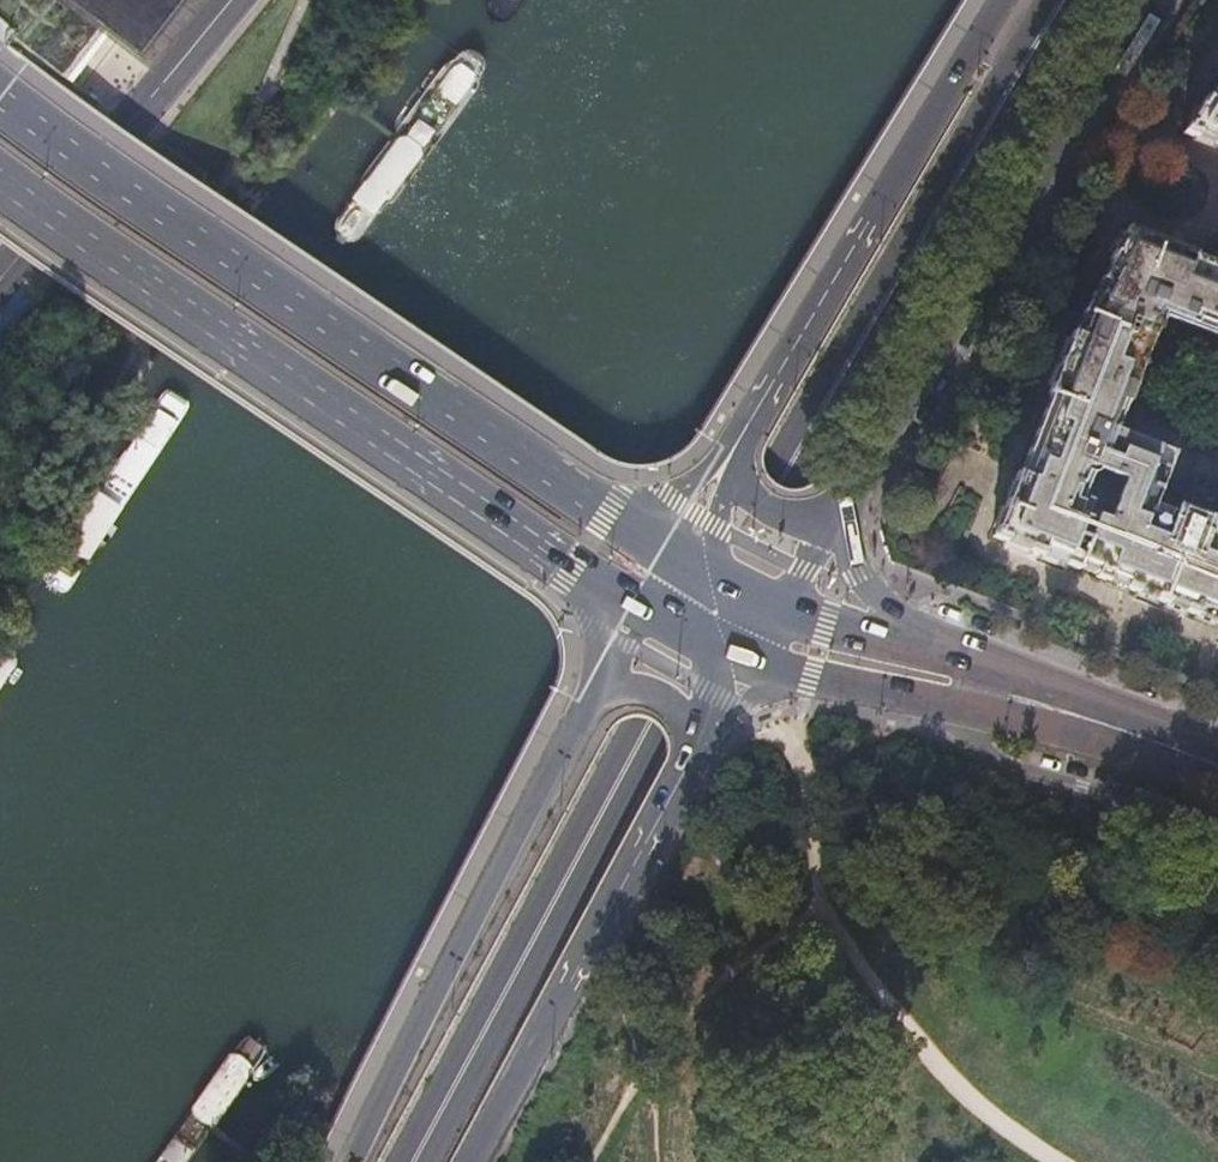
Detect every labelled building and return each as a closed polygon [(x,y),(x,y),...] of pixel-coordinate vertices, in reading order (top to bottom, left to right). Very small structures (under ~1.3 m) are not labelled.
[(110,35),(140,58),(183,0),(0,0),(0,17),(18,34),(14,39),(73,83),(110,35)] [(1208,95),(1205,94),(1193,113),(1182,130),(1217,144),(1217,79),(1208,95)] [(1194,251),(1195,249),(1127,223),(1109,255),(1111,256),(1099,278),(1082,309),(1074,329),(1071,328),(1047,390),(1050,391),(1039,417),(1019,469),(1017,468),(1010,485),(992,534),(1020,545),(1077,567),(1078,564),(1087,567),(1096,571),(1095,574),(1110,580),(1170,603),(1217,622),(1217,534),(1207,529),(1212,516),(1177,503),(1172,515),(1152,507),(1175,449),(1116,426),(1153,333),(1165,313),(1217,333),(1217,260),(1194,251)] [(996,467),(1007,471),(1021,437),(1010,432),(996,467)] [(1211,490),(1217,473),(1217,463),(1205,458),(1194,483),(1211,490)]
